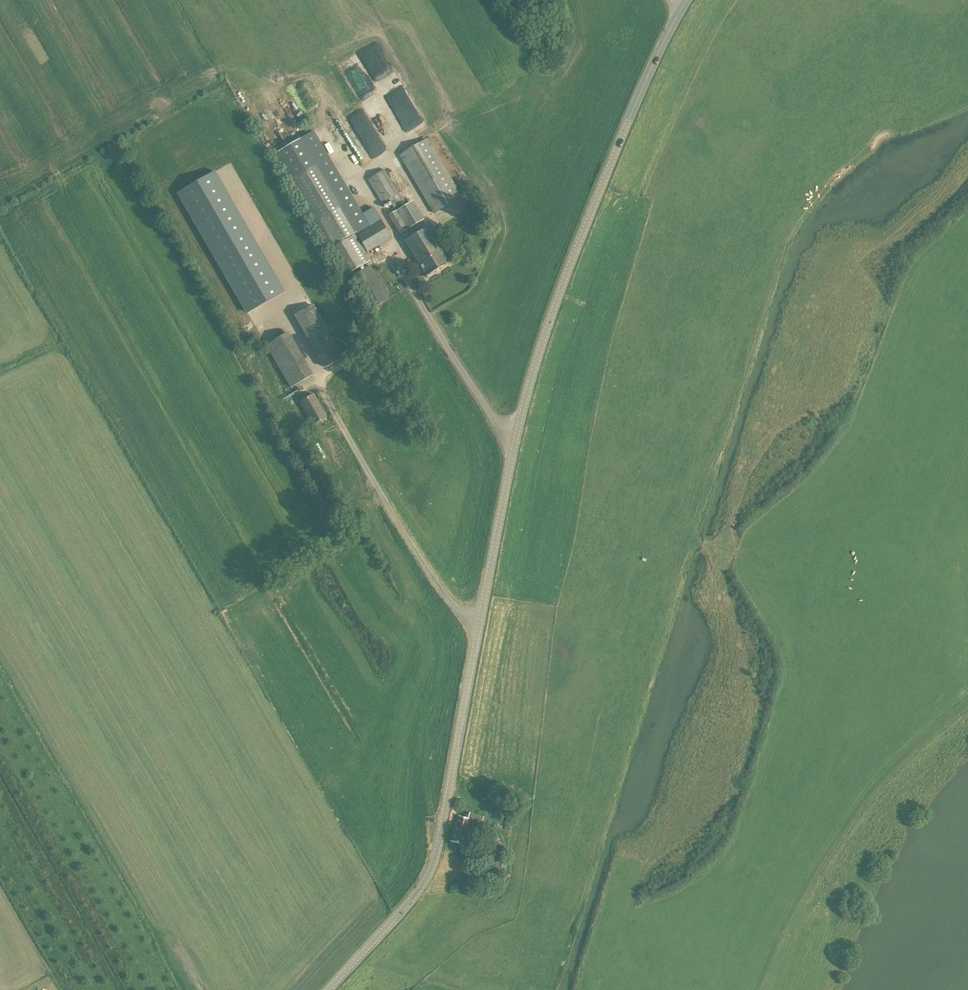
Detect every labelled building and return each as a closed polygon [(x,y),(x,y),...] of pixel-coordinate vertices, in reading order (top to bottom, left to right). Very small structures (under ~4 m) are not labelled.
[(380,81),(394,67),(386,60),(373,74),(380,81)] [(360,123),(350,129),(355,138),(365,132),(360,123)] [(434,214),(462,197),(428,138),(399,155),(434,214)] [(364,148),(369,158),(377,154),(372,144),(364,148)] [(329,247),(356,232),(305,146),(279,161),(329,247)] [(403,201),(399,193),(385,169),(368,179),(382,204),(389,199),(393,207),(403,201)] [(400,234),(425,219),(413,200),(389,215),(400,234)] [(368,228),(357,234),(362,242),(368,252),(392,238),(383,223),(381,220),(368,228)] [(427,277),(450,263),(428,227),(405,241),(427,277)] [(347,275),(371,261),(355,234),(332,248),(347,275)] [(369,310),(390,298),(370,264),(350,277),(369,310)] [(223,308),(243,300),(238,287),(218,294),(223,308)] [(310,306),(302,292),(287,301),(295,314),(294,315),(325,368),(344,356),(313,304),(310,306)] [(241,306),(255,334),(267,328),(252,300),(241,306)] [(290,387),(313,374),(289,331),(266,345),(290,387)] [(313,426),(328,417),(314,393),(299,402),(313,426)] [(480,825),(482,818),(471,814),(469,819),(457,815),(451,840),(464,844),(470,822),(480,825)] [(487,872),(487,869),(480,870),(482,883),(495,881),(494,871),(487,872)]
